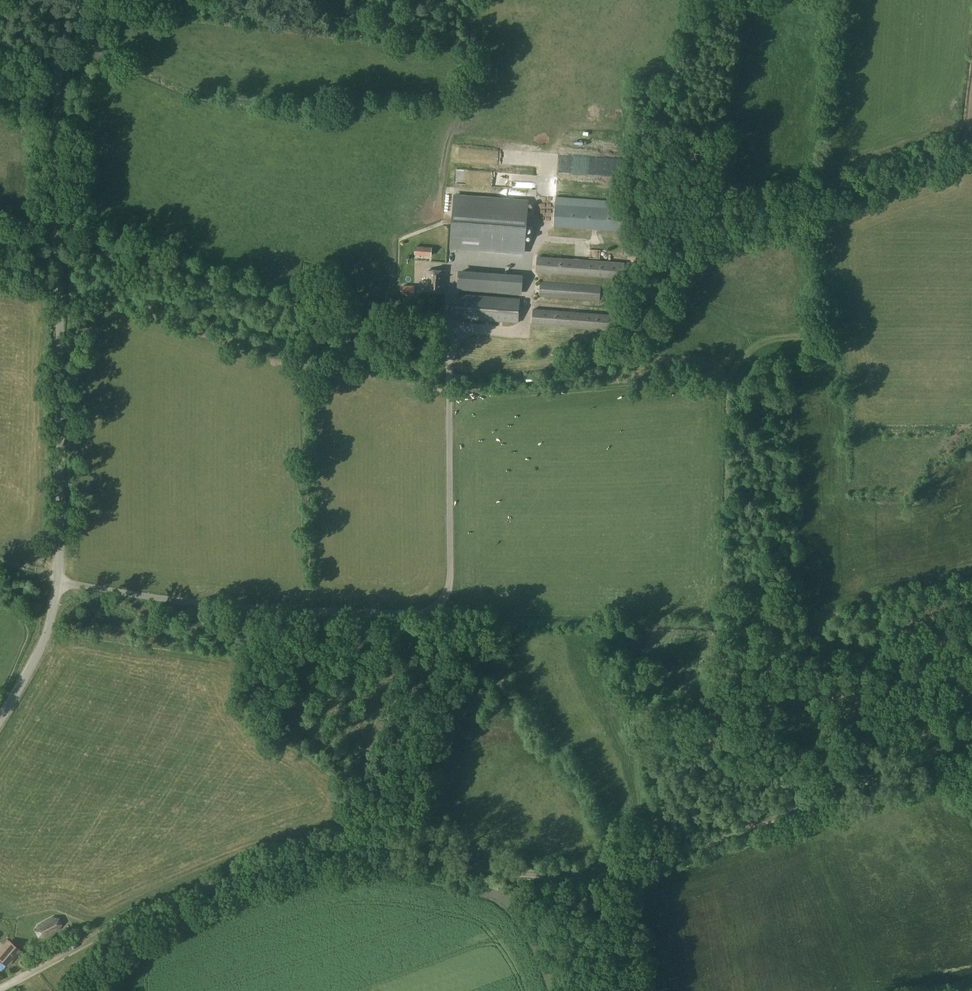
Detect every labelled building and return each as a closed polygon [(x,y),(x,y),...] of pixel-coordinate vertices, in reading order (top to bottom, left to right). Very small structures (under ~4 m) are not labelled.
[(511,163),(523,164),(524,156),(512,154),(511,163)] [(472,194),(472,204),(481,204),(481,194),(472,194)] [(633,232),(635,211),(554,206),(552,226),(633,232)] [(455,209),(453,250),(523,252),(525,212),(455,209)] [(637,256),(639,234),(626,233),(625,255),(637,256)] [(624,278),(625,264),(538,258),(537,272),(624,278)] [(444,292),(445,272),(427,271),(426,290),(444,292)] [(502,292),(520,293),(521,278),(503,276),(502,292)] [(599,301),(601,287),(541,282),(540,297),(599,301)] [(414,285),(402,285),(402,294),(414,294),(414,285)] [(517,322),(519,299),(460,295),(459,318),(517,322)] [(612,330),(613,315),(535,309),(533,324),(612,330)] [(58,918),(53,918),(38,926),(36,930),(38,936),(44,936),(59,928),(61,924),(58,918)] [(10,942),(0,953),(0,963),(2,961),(8,966),(21,951),(10,942)]
